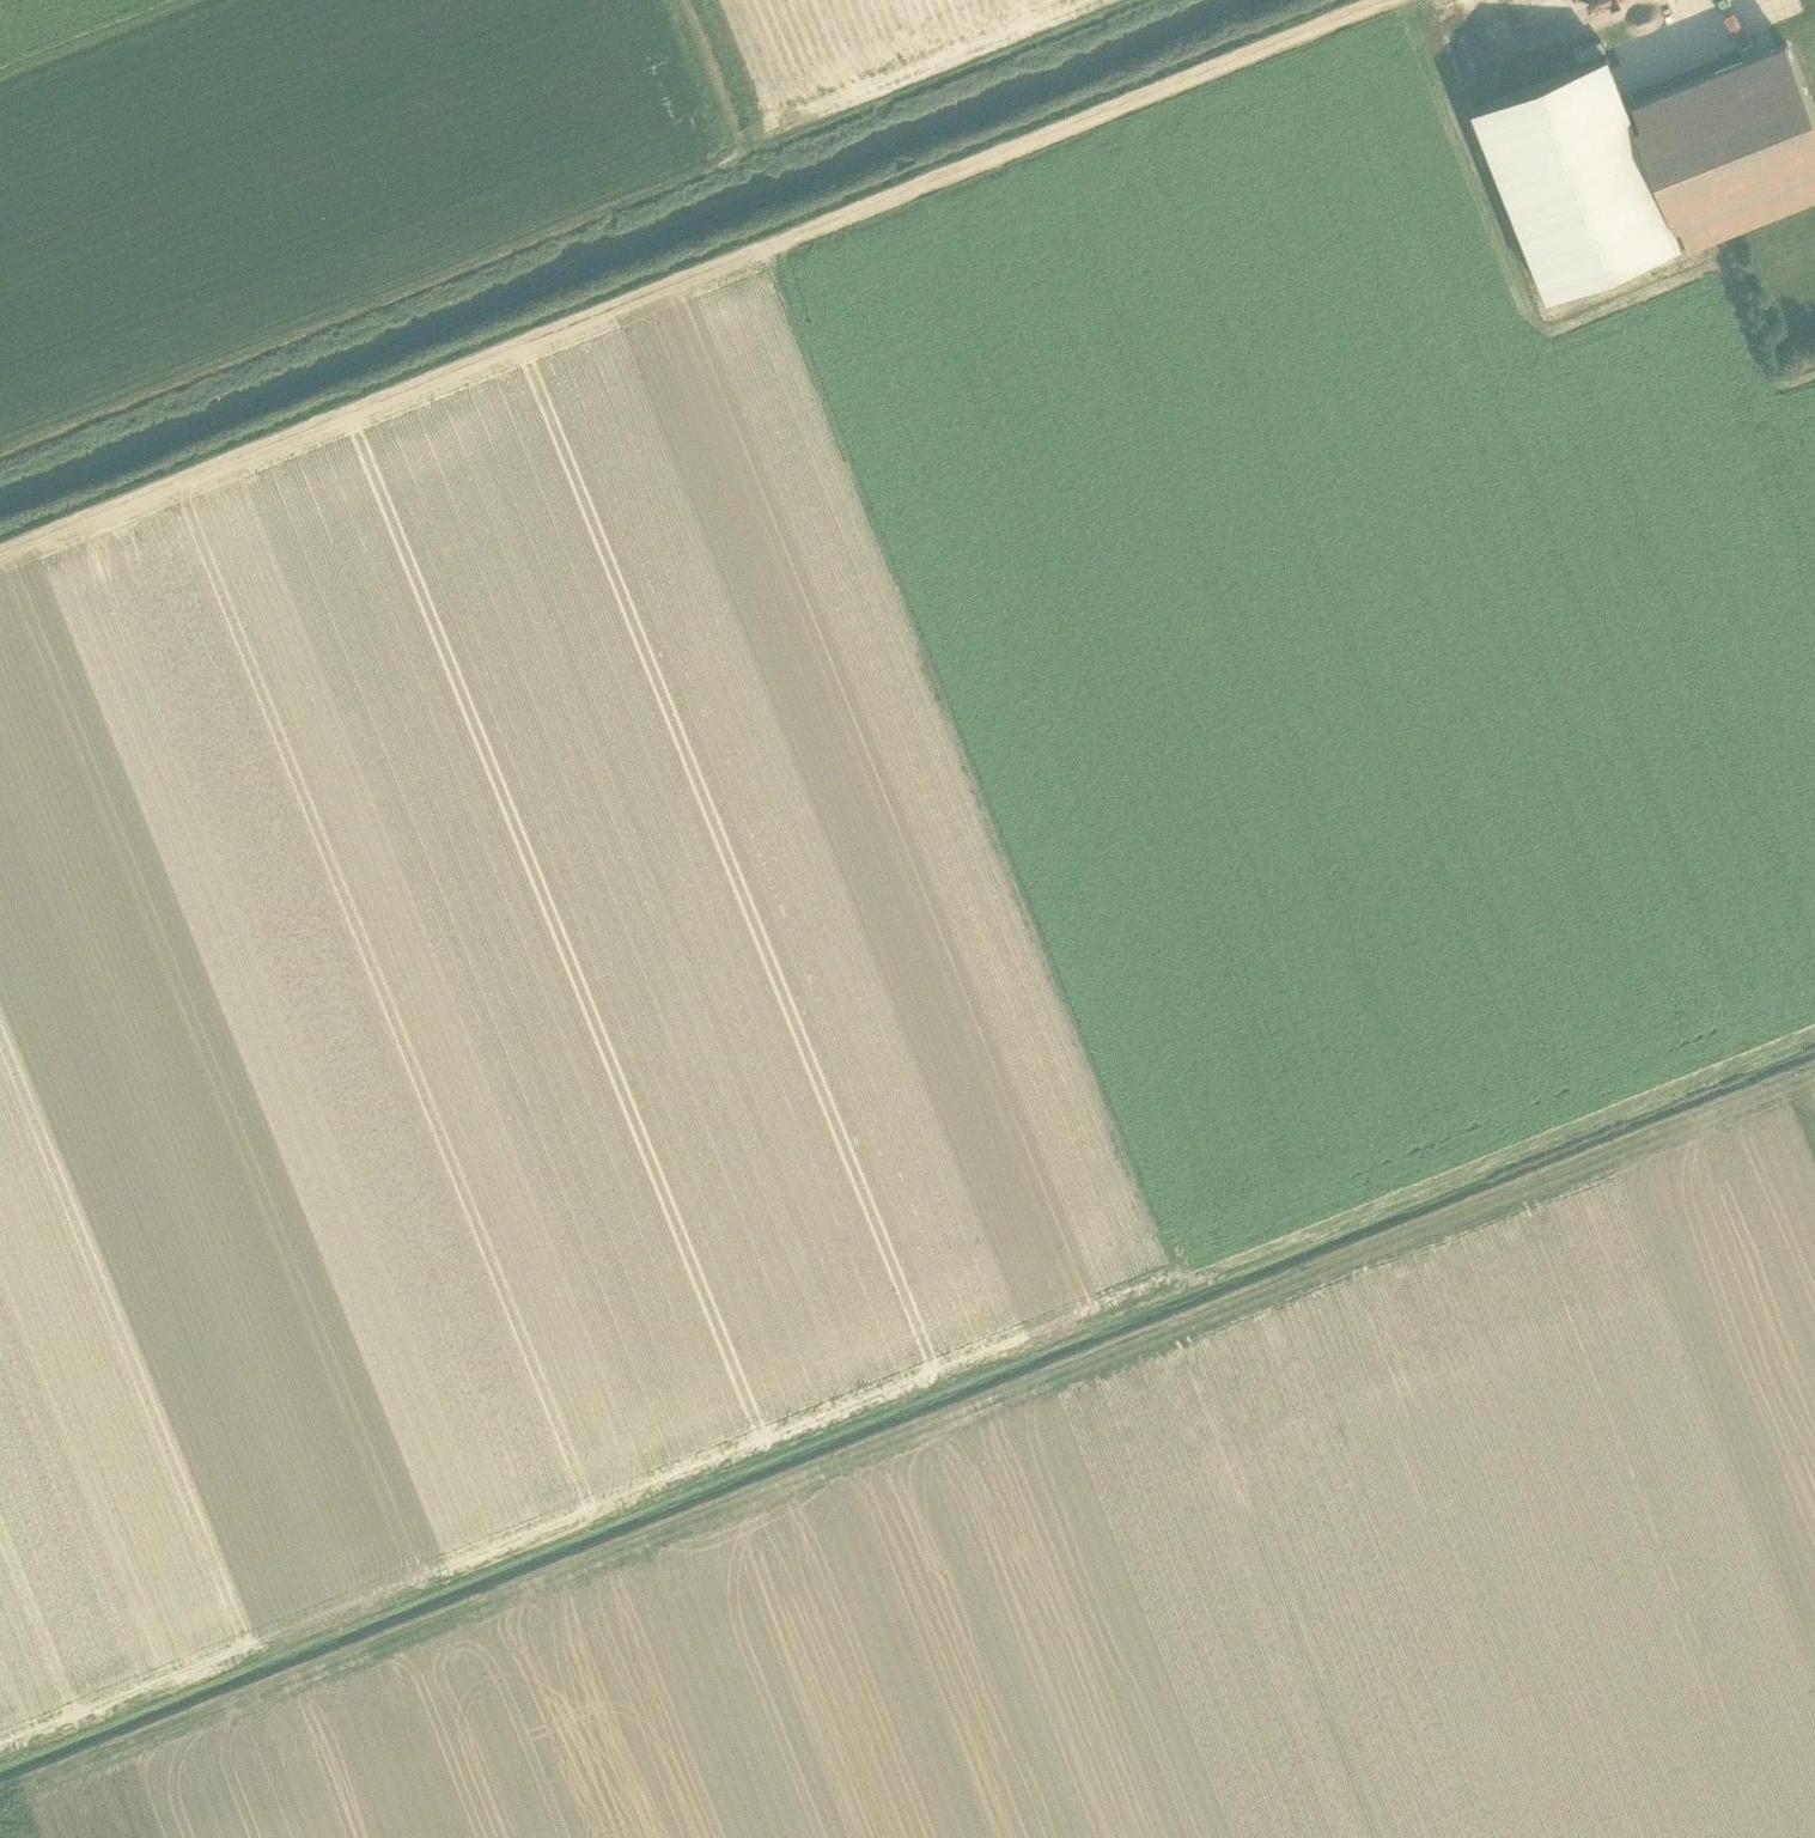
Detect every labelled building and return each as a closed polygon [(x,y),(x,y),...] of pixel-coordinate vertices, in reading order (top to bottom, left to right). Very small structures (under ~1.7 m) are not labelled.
[(1632,90),(1641,114),(1632,118),(1607,55),(1474,108),(1548,296),(1681,244),(1673,221),(1682,218),(1691,240),(1814,191),(1814,108),(1789,43),(1754,57),(1749,46),(1632,90)]
